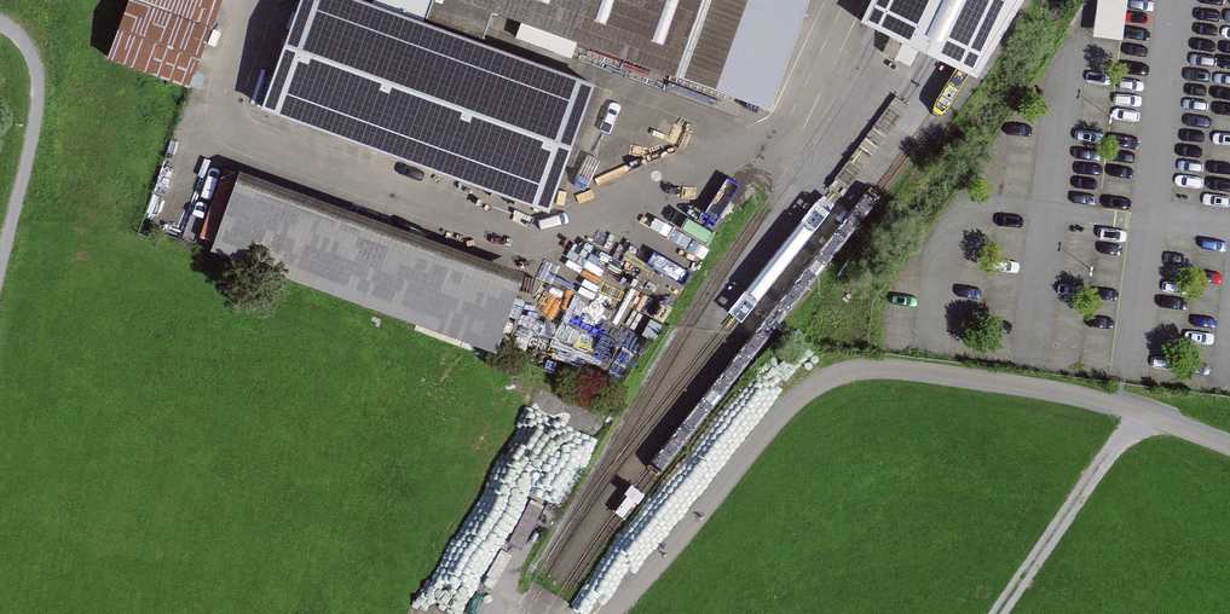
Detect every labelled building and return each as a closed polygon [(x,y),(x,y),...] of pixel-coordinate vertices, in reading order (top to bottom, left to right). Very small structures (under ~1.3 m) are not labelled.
[(107,58),(189,88),(222,0),(129,0),(107,58)] [(349,0),(301,0),(264,107),(546,209),(590,86),(349,0)] [(797,0),(467,0),(759,103),(797,0)] [(861,29),(878,38),(927,63),(958,78),(976,86),(1028,0),(874,0),(861,29)] [(1126,40),(1132,0),(1101,0),(1096,35),(1126,40)] [(757,171),(736,201),(748,209),(769,179),(757,171)] [(523,274),(240,176),(214,249),(495,354),(523,274)] [(546,547),(603,410),(534,382),(477,518),(546,547)]
